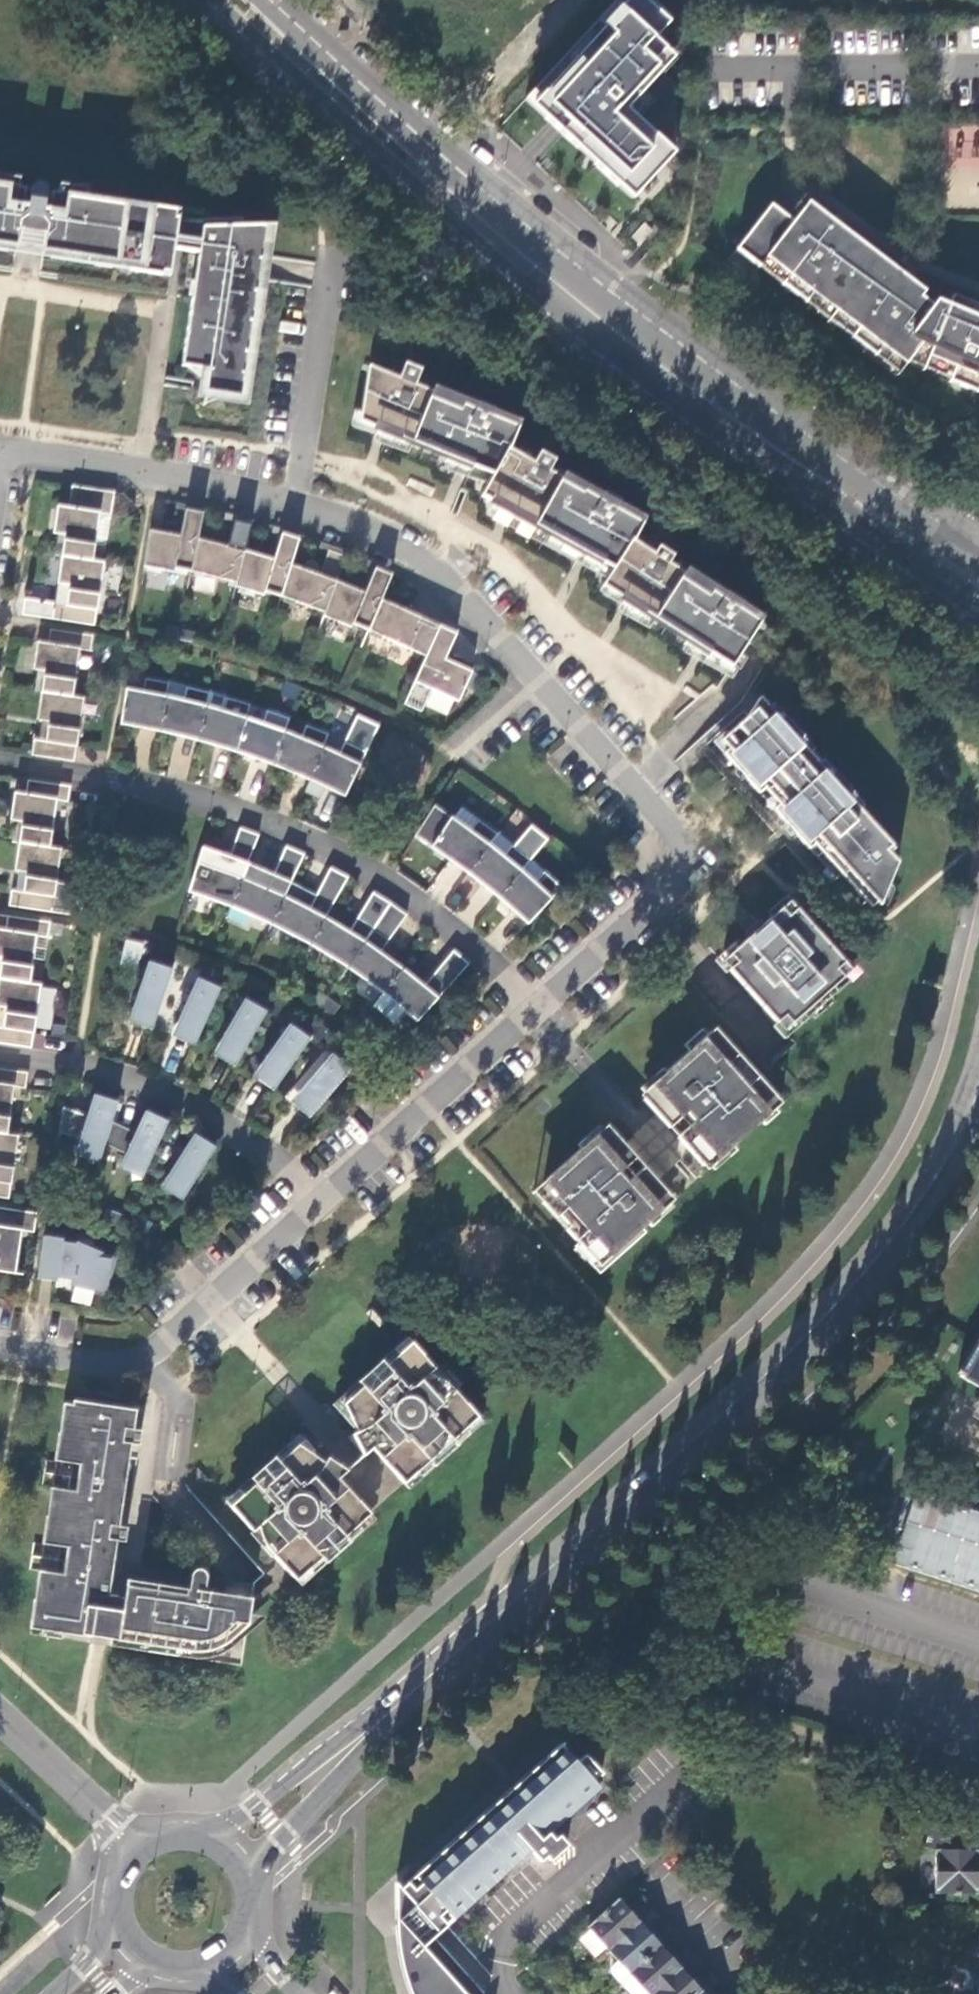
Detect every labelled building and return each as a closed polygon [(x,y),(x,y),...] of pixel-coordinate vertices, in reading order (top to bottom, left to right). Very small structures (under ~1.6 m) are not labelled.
[(527,101),(636,200),(679,153),(633,111),(681,59),(663,42),(681,23),(656,0),(621,0),(527,101)] [(959,205),(978,205),(978,123),(949,122),(946,186),(960,186),(959,205)] [(0,175),(0,243),(16,245),(19,224),(42,228),(40,249),(130,262),(129,267),(161,271),(162,267),(169,268),(172,246),(174,236),(178,210),(88,196),(89,189),(60,184),(58,193),(48,191),(48,190),(48,188),(48,186),(46,184),(43,181),(41,180),(38,179),(36,179),(33,179),(30,180),(28,182),(28,183),(27,186),(26,188),(18,186),(20,177),(0,175)] [(978,313),(978,311),(978,306),(953,295),(948,305),(945,304),(936,300),(932,306),(921,296),(924,291),(911,281),(907,286),(897,279),(901,274),(841,228),(837,233),(828,226),(831,221),(807,203),(792,222),(770,206),(736,250),(759,268),(766,259),(788,276),(781,285),(790,291),(805,303),(812,294),(837,313),(858,329),(851,338),(875,356),(882,347),(906,364),(916,351),(927,357),(928,357),(937,360),(954,367),(948,381),(977,393),(978,388),(978,313)] [(198,250),(190,299),(188,319),(186,325),(181,365),(209,368),(206,389),(238,394),(256,278),(229,273),(232,251),(259,256),(264,223),(241,224),(202,226),(200,239),(198,250)] [(16,245),(40,249),(42,228),(19,224),(16,245)] [(172,246),(198,250),(200,239),(174,236),(172,246)] [(229,273),(256,278),(259,256),(232,251),(229,273)] [(29,267),(31,255),(0,252),(0,264),(29,267)] [(422,369),(414,367),(407,365),(400,379),(371,367),(362,420),(380,428),(382,425),(392,429),(390,433),(388,437),(401,443),(404,438),(448,456),(446,462),(459,467),(462,463),(464,458),(473,462),(472,467),(496,476),(508,449),(518,426),(491,416),(494,408),(477,401),(475,407),(471,406),(471,407),(418,385),(419,382),(416,381),(422,369)] [(382,425),(380,428),(390,433),(392,429),(382,425)] [(635,540),(644,524),(615,508),(619,499),(604,491),(600,497),(597,495),(596,497),(551,472),(554,466),(552,465),(555,459),(540,451),(534,462),(508,449),(496,476),(484,497),(507,510),(510,506),(518,510),(516,514),(513,519),(536,531),(538,526),(562,539),(560,543),(581,555),(584,550),(586,546),(594,551),(592,555),(616,568),(635,540)] [(462,463),(472,467),(473,462),(464,458),(462,463)] [(417,480),(412,477),(410,482),(420,488),(422,482),(417,480)] [(422,482),(420,488),(431,494),(434,487),(422,482)] [(115,492),(72,485),(69,506),(57,504),(53,532),(65,533),(63,546),(61,555),(93,560),(95,547),(107,549),(111,513),(115,492)] [(510,506),(507,510),(516,514),(518,510),(510,506)] [(181,535),(150,529),(144,566),(176,572),(177,569),(193,572),(200,539),(205,512),(186,509),(181,535)] [(229,546),(200,539),(193,572),(238,583),(246,551),(253,524),(236,520),(229,546)] [(655,531),(646,525),(643,530),(657,541),(658,541),(657,540),(658,537),(655,535),(655,533),(655,531)] [(275,559),(246,551),(238,583),(237,586),(266,595),(267,592),(283,597),(293,565),(301,539),(283,534),(275,559)] [(731,667),(748,641),(759,622),(737,607),(741,600),(727,591),(724,596),(720,594),(719,596),(670,564),(674,558),(672,557),(673,555),(660,546),(655,553),(635,540),(616,568),(604,585),(626,599),(629,594),(637,600),(634,604),(632,608),(645,617),(648,613),(686,639),(684,642),(697,650),(700,647),(702,642),(710,648),(707,652),(731,667)] [(584,550),(592,555),(594,551),(586,546),(584,550)] [(321,575),(293,565),(283,597),(326,612),(338,581),(347,556),(331,550),(321,575)] [(93,560),(61,555),(57,582),(68,584),(66,603),(64,603),(55,602),(52,618),(95,624),(104,562),(93,560)] [(366,593),(338,581),(326,612),(325,616),(354,628),(355,624),(371,631),(384,601),(394,576),(376,568),(366,593)] [(629,594),(626,599),(634,604),(637,600),(629,594)] [(442,627),(384,601),(371,631),(429,657),(442,627)] [(459,634),(442,627),(429,657),(407,704),(424,713),(433,692),(461,702),(475,672),(447,660),(459,634)] [(93,635),(51,629),(49,642),(37,640),(33,668),(44,669),(43,681),(41,690),(73,695),(80,648),(91,649),(93,635)] [(700,647),(707,652),(710,648),(702,642),(700,647)] [(166,697),(168,683),(145,679),(143,692),(126,689),(120,725),(149,730),(164,733),(178,736),(207,744),(235,752),(263,761),(291,772),(318,784),(345,796),(365,753),(344,743),(338,755),(322,748),(328,735),(305,726),(300,738),(284,732),(289,719),(267,711),(263,724),(246,718),(250,705),(227,698),(223,711),(205,706),(209,693),(186,687),(183,701),(166,697)] [(186,687),(168,683),(166,697),(183,701),(186,687)] [(699,695),(696,693),(686,686),(680,695),(692,702),(699,695)] [(73,695),(41,690),(37,718),(48,720),(45,739),(44,739),(34,738),(31,755),(75,760),(84,697),(73,695)] [(227,698),(209,693),(205,706),(223,711),(227,698)] [(815,845),(844,877),(855,866),(869,882),(864,887),(875,900),(878,905),(888,885),(894,872),(883,861),(890,855),(896,850),(895,849),(900,844),(769,699),(763,703),(761,700),(760,700),(756,707),(746,720),(722,741),(729,749),(724,754),(737,768),(742,764),(751,774),(746,779),(760,794),(765,790),(779,805),(774,809),(787,824),(792,820),(801,830),(797,835),(809,849),(815,845)] [(742,764),(737,768),(746,779),(751,774),(742,764)] [(71,786),(28,780),(26,793),(25,793),(15,792),(10,819),(22,821),(19,842),(50,847),(57,799),(69,801),(71,786)] [(760,794),(774,809),(779,805),(765,790),(760,794)] [(436,803),(415,835),(468,873),(499,897),(528,923),(562,886),(544,870),(534,881),(522,870),(532,859),(512,843),(503,854),(490,843),(499,832),(479,818),(471,829),(453,816),(436,803)] [(462,805),(453,816),(471,829),(479,818),(462,805)] [(787,824),(797,835),(801,830),(792,820),(787,824)] [(259,835),(239,828),(229,857),(202,848),(188,892),(208,899),(230,907),(242,878),(247,864),(259,835)] [(512,843),(499,832),(490,843),(503,854),(512,843)] [(50,847),(19,842),(14,869),(26,871),(23,891),(12,889),(9,906),(52,912),(62,849),(50,847)] [(242,878),(230,907),(239,910),(251,915),(271,924),(291,882),(304,855),(285,846),(273,875),(247,864),(242,878)] [(883,861),(894,872),(897,864),(890,855),(883,861)] [(844,877),(866,901),(869,905),(875,900),(864,887),(869,882),(855,866),(844,877)] [(330,868),(316,895),(291,882),(271,924),(281,929),(295,937),(310,945),(325,917),(348,877),(330,868)] [(390,903),(373,892),(349,932),(325,917),(310,945),(324,953),(348,967),(390,903)] [(789,901),(721,962),(784,1032),(809,1008),(807,1006),(824,990),(826,993),(851,970),(789,901)] [(380,952),(407,915),(390,903),(348,967),(366,980),(383,993),(402,968),(380,952)] [(8,915),(6,929),(0,928),(0,957),(2,957),(0,967),(0,977),(30,982),(31,976),(37,935),(48,936),(51,922),(8,915)] [(119,964),(139,968),(143,942),(124,938),(119,964)] [(424,986),(402,968),(383,993),(392,1000),(404,1010),(417,1021),(469,963),(453,950),(424,986)] [(172,968),(149,961),(143,979),(133,1007),(157,1015),(172,968)] [(0,977),(0,1006),(5,1007),(3,1027),(0,1026),(0,1043),(32,1048),(32,1047),(41,983),(30,982),(0,977)] [(220,987),(197,977),(189,994),(177,1022),(200,1032),(220,987)] [(371,1003),(379,993),(362,979),(354,989),(371,1003)] [(374,1005),(395,1021),(404,1010),(392,1000),(383,993),(374,1005)] [(269,1012),(247,999),(238,1015),(222,1041),(244,1054),(269,1012)] [(261,1063),(282,1078),(299,1053),(310,1037),(289,1023),(261,1063)] [(712,1032),(665,1075),(668,1078),(643,1101),(656,1116),(659,1113),(661,1116),(664,1117),(668,1117),(670,1116),(676,1112),(681,1119),(685,1115),(693,1125),(678,1139),(703,1167),(730,1144),(733,1146),(767,1115),(763,1111),(774,1101),(745,1069),(749,1065),(739,1054),(735,1058),(712,1032)] [(351,1069),(331,1052),(319,1067),(300,1090),(319,1106),(351,1069)] [(29,1073),(0,1068),(0,1134),(8,1135),(15,1086),(27,1088),(29,1073)] [(118,1101),(93,1093),(79,1141),(103,1148),(118,1101)] [(59,1133),(76,1137),(81,1111),(64,1108),(59,1133)] [(168,1121),(145,1110),(125,1155),(148,1165),(168,1121)] [(669,1130),(681,1119),(676,1112),(670,1116),(668,1117),(664,1117),(661,1116),(659,1113),(656,1116),(669,1130)] [(113,1124),(107,1145),(121,1150),(128,1129),(113,1124)] [(585,1154),(581,1148),(545,1180),(550,1187),(538,1198),(566,1229),(562,1233),(571,1243),(576,1239),(598,1265),(646,1222),(643,1219),(668,1196),(655,1182),(653,1184),(652,1183),(649,1182),(647,1182),(645,1182),(642,1183),(640,1185),(638,1187),(632,1180),(628,1184),(620,1175),(635,1160),(609,1132),(585,1154)] [(216,1146),(194,1133),(168,1174),(189,1188),(216,1146)] [(0,1134),(0,1197),(11,1198),(20,1136),(8,1135),(0,1134)] [(644,1170),(632,1180),(638,1187),(640,1185),(642,1183),(645,1182),(647,1182),(649,1182),(652,1183),(653,1184),(655,1182),(644,1170)] [(125,1205),(107,1197),(101,1210),(119,1219),(125,1205)] [(0,1207),(0,1272),(15,1274),(21,1231),(34,1232),(37,1213),(0,1207)] [(62,1238),(43,1236),(37,1277),(61,1283),(62,1279),(71,1281),(70,1284),(103,1292),(115,1258),(77,1242),(76,1244),(62,1242),(62,1238)] [(374,1450),(404,1482),(436,1454),(439,1451),(443,1445),(445,1439),(447,1434),(452,1440),(477,1417),(450,1387),(446,1383),(443,1381),(437,1377),(434,1376),(428,1374),(434,1368),(411,1342),(383,1368),(376,1375),(371,1382),(369,1388),(368,1391),(363,1386),(343,1404),(357,1431),(352,1434),(363,1456),(374,1450)] [(965,1378),(978,1386),(978,1353),(965,1378)] [(116,1540),(125,1541),(127,1526),(118,1524),(130,1443),(139,1445),(141,1430),(131,1429),(134,1410),(73,1400),(72,1405),(64,1404),(55,1461),(70,1463),(77,1464),(74,1491),(67,1490),(51,1487),(43,1544),(59,1546),(65,1547),(61,1574),(54,1573),(39,1571),(32,1617),(44,1619),(41,1636),(60,1639),(62,1632),(90,1635),(95,1608),(106,1609),(109,1594),(116,1540)] [(263,1475),(229,1505),(253,1532),(259,1526),(259,1529),(259,1531),(260,1534),(261,1537),(262,1539),(264,1545),(267,1548),(270,1552),(296,1580),(322,1556),(316,1551),(320,1550),(327,1548),(330,1547),(333,1545),(337,1543),(341,1539),(370,1511),(338,1478),(346,1470),(325,1457),(323,1461),(297,1444),(276,1463),(282,1469),(276,1470),(271,1471),(266,1474),(263,1475)] [(70,1463),(55,1461),(51,1487),(67,1490),(70,1463)] [(891,1564),(978,1592),(978,1513),(913,1492),(891,1564)] [(59,1546),(43,1544),(39,1571),(54,1573),(59,1546)] [(204,1598),(207,1578),(207,1575),(205,1572),(202,1569),(200,1569),(195,1569),(190,1572),(189,1575),(184,1594),(204,1598)] [(124,1597),(109,1594),(106,1609),(123,1612),(117,1647),(147,1652),(147,1648),(142,1648),(136,1645),(130,1639),(127,1633),(125,1626),(124,1618),(126,1612),(135,1613),(138,1607),(142,1603),(148,1600),(153,1598),(159,1597),(164,1598),(163,1605),(170,1605),(172,1592),(126,1585),(124,1597)] [(223,1601),(251,1605),(252,1599),(253,1592),(226,1587),(223,1601)] [(223,1601),(204,1598),(184,1594),(172,1592),(170,1605),(163,1605),(164,1598),(159,1597),(153,1598),(148,1600),(142,1603),(138,1607),(135,1613),(126,1612),(124,1618),(125,1626),(127,1633),(130,1639),(136,1645),(142,1648),(147,1648),(147,1652),(193,1658),(204,1656),(218,1650),(225,1647),(231,1643),(239,1638),(245,1632),(251,1605),(223,1601)] [(563,1744),(526,1776),(435,1858),(417,1874),(413,1869),(404,1877),(408,1882),(402,1887),(397,1881),(396,1892),(396,1904),(397,1909),(397,1915),(398,1935),(399,1943),(401,1952),(402,1961),(404,1969),(407,1978),(409,1986),(412,1993),(467,1993),(424,1945),(531,1849),(541,1861),(547,1855),(551,1860),(569,1844),(560,1834),(555,1839),(550,1833),(601,1787),(563,1744)] [(978,1840),(978,1836),(944,1824),(933,1820),(926,1844),(935,1848),(935,1892),(978,1892),(978,1847),(974,1848),(974,1842),(978,1843),(978,1840)] [(607,1952),(652,1911),(645,1903),(632,1914),(617,1898),(585,1928),(607,1952)] [(652,1911),(607,1952),(617,1964),(628,1975),(661,1945),(648,1932),(661,1921),(652,1911)] [(674,1960),(661,1945),(628,1975),(645,1993),(653,1993),(694,1957),(687,1949),(674,1960)] [(653,1993),(699,1993),(702,1991),(689,1977),(702,1966),(694,1957),(653,1993)] [(628,1975),(617,1964),(611,1969),(611,1976),(618,1984),(628,1975)] [(963,1968),(958,1993),(978,1993),(978,1970),(963,1968)] [(628,1975),(618,1984),(627,1993),(645,1993),(628,1975)]
